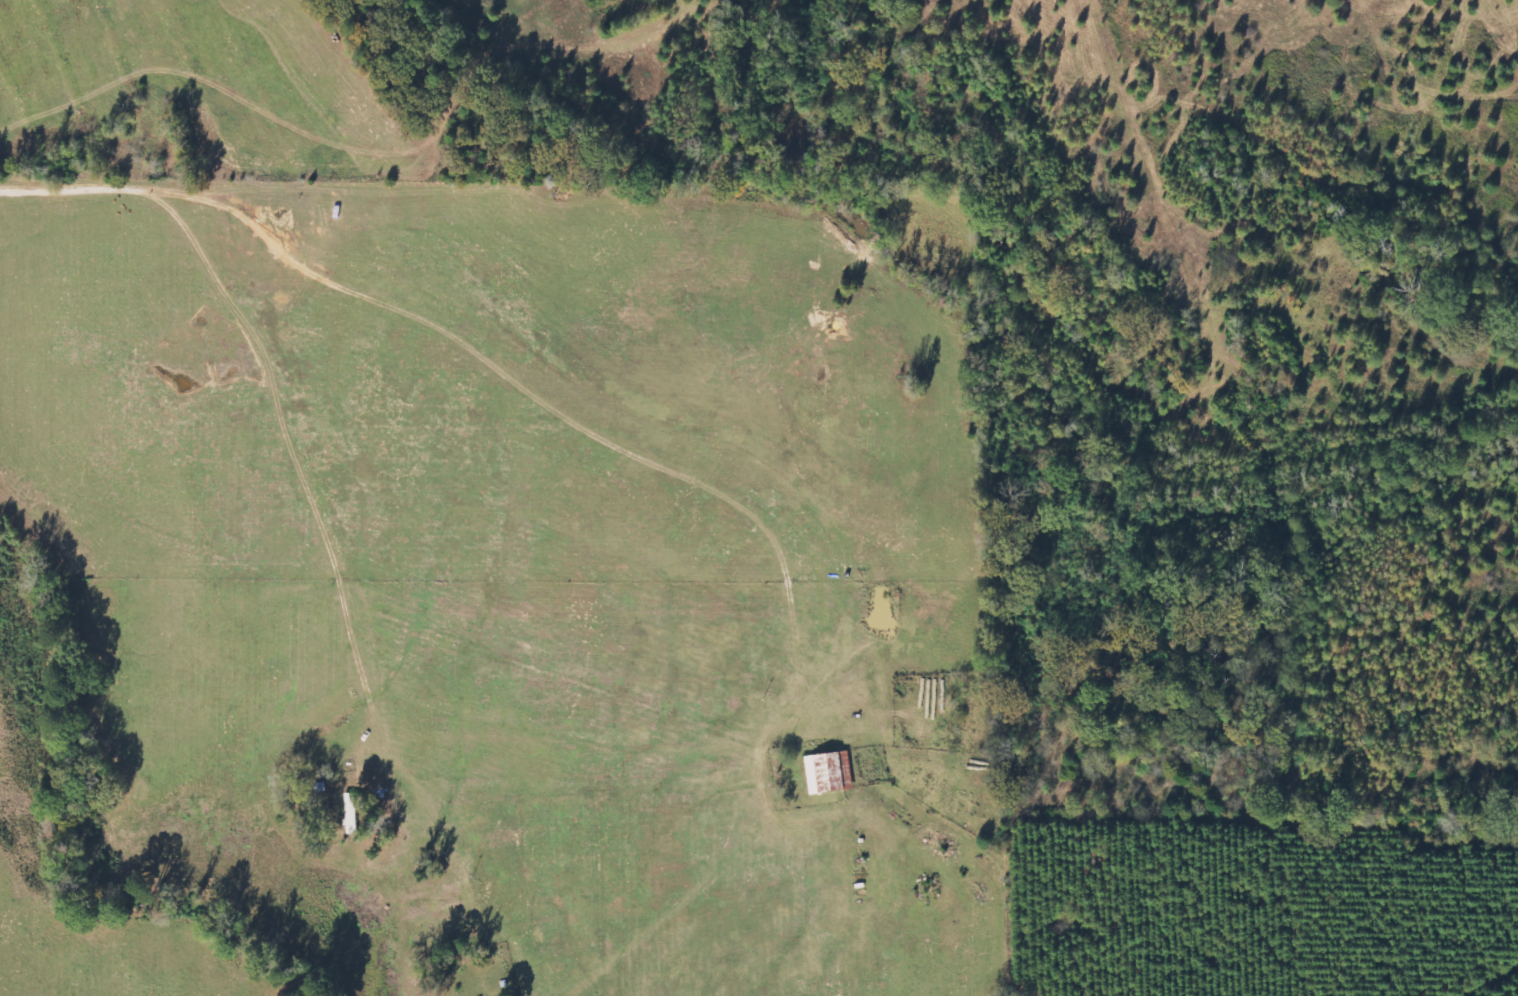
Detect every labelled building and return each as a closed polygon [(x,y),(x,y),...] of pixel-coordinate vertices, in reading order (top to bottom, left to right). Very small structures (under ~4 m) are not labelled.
[(810,795),(856,789),(851,751),(805,757),(810,795)] [(360,834),(358,809),(363,808),(362,793),(346,794),(348,834),(360,834)]
